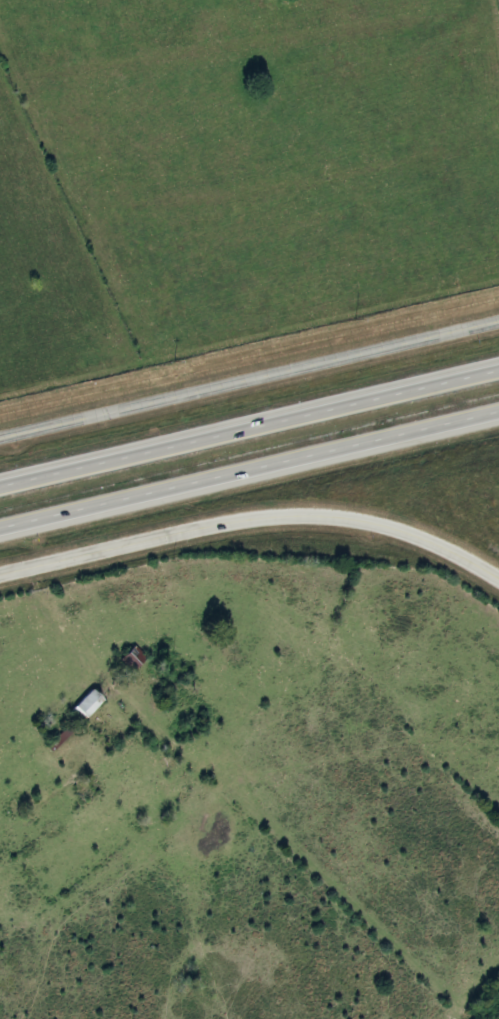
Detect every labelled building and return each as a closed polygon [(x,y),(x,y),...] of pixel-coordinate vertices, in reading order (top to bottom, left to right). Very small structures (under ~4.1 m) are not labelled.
[(131,670),(145,659),(134,646),(120,658),(131,670)] [(81,722),(102,700),(91,689),(70,711),(81,722)]
